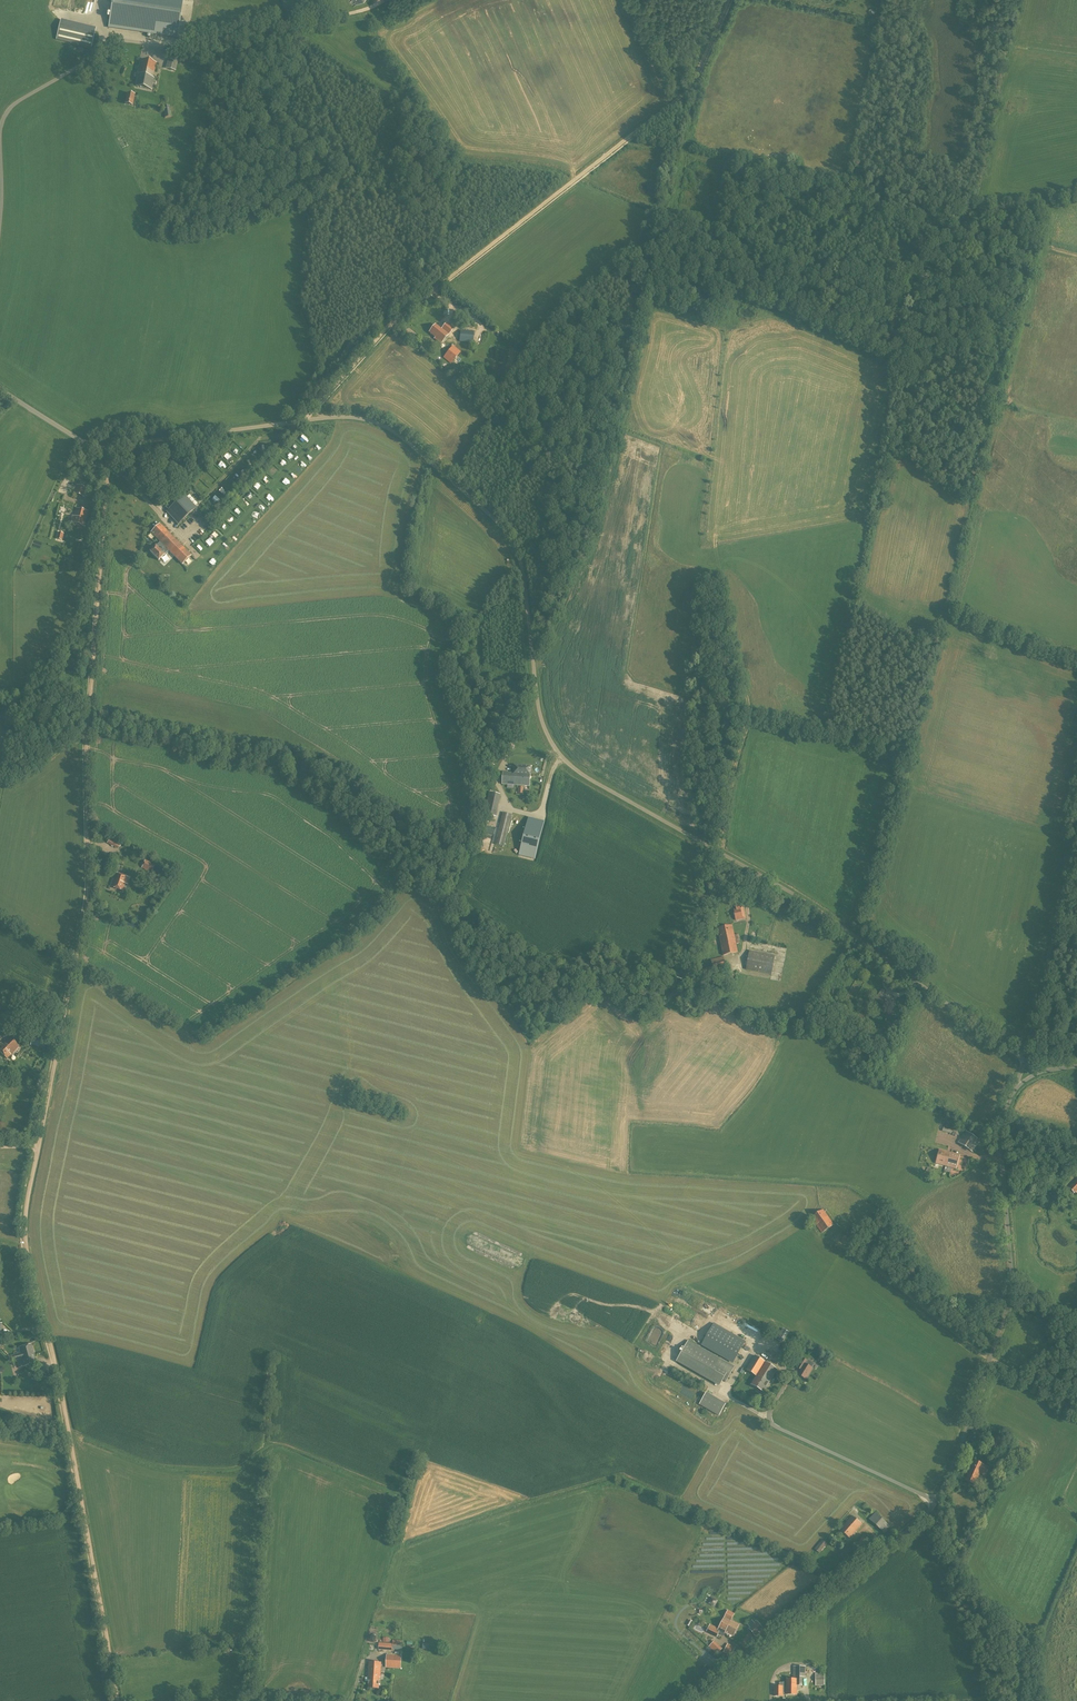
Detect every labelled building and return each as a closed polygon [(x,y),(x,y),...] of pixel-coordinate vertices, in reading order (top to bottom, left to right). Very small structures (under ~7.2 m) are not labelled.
[(108,27),(178,38),(184,0),(112,0),(108,27)] [(97,28),(61,19),(56,39),(92,48),(97,28)] [(154,78),(157,63),(143,59),(137,86),(152,90),(155,78),(154,78)] [(135,95),(127,93),(125,104),(133,106),(135,95)] [(163,107),(165,118),(172,117),(170,106),(163,107)] [(441,329),(436,324),(429,332),(435,337),(434,338),(441,344),(452,330),(445,324),(441,329)] [(474,332),(461,330),(459,342),(473,343),(474,332)] [(444,357),(451,363),(460,352),(453,346),(444,357)] [(74,493),(84,497),(87,488),(77,485),(74,493)] [(188,493),(197,503),(200,501),(190,491),(188,493)] [(166,512),(178,524),(197,508),(182,492),(166,507),(168,510),(166,512)] [(73,516),(71,522),(84,526),(88,512),(76,509),(74,516),(73,516)] [(159,561),(169,551),(182,564),(191,556),(160,524),(151,533),(160,542),(150,552),(159,561)] [(502,784),(529,786),(531,766),(514,765),(513,773),(503,772),(502,784)] [(501,795),(489,792),(484,814),(496,817),(501,795)] [(495,844),(504,847),(512,814),(503,812),(495,844)] [(543,822),(513,814),(504,850),(534,858),(543,822)] [(107,843),(118,849),(121,844),(110,838),(107,843)] [(155,864),(145,860),(142,868),(152,872),(155,864)] [(112,887),(123,890),(125,884),(128,885),(130,878),(116,874),(112,887)] [(763,897),(752,893),(749,900),(760,904),(763,897)] [(739,905),(733,906),(736,920),(746,918),(743,908),(740,908),(739,905)] [(732,925),(717,929),(723,955),(738,952),(736,944),(740,943),(738,934),(734,935),(732,925)] [(749,950),(746,970),(771,975),(775,955),(749,950)] [(718,970),(719,970),(721,974),(726,972),(724,968),(725,968),(725,969),(726,968),(723,957),(711,960),(714,972),(718,971),(718,970)] [(676,978),(686,982),(693,965),(683,961),(676,978)] [(703,970),(705,977),(714,974),(712,967),(703,970)] [(882,1007),(885,1009),(886,1007),(887,1008),(894,999),(882,990),(875,999),(884,1005),(882,1007)] [(867,1019),(867,1018),(869,1014),(867,1013),(870,1008),(864,1005),(854,1021),(860,1024),(862,1021),(865,1023),(867,1019)] [(18,1014),(11,1012),(7,1023),(14,1025),(18,1014)] [(889,1045),(897,1025),(898,1023),(895,1022),(895,1023),(893,1026),(893,1028),(890,1034),(888,1033),(886,1038),(876,1034),(874,1039),(889,1045)] [(30,1045),(43,1046),(45,1047),(47,1035),(42,1034),(42,1032),(38,1031),(38,1032),(33,1031),(30,1045)] [(2,1044),(1,1043),(0,1044),(0,1052),(7,1058),(19,1046),(8,1037),(2,1044)] [(952,1134),(952,1135),(955,1136),(958,1128),(941,1123),(939,1129),(942,1129),(941,1131),(952,1134)] [(980,1141),(965,1131),(958,1142),(972,1152),(980,1141)] [(935,1163),(945,1166),(946,1162),(948,1162),(951,1152),(939,1149),(935,1163)] [(946,1162),(945,1166),(956,1169),(960,1155),(951,1152),(948,1162),(946,1162)] [(928,1167),(923,1176),(927,1178),(928,1177),(930,1178),(932,1169),(928,1167)] [(1068,1187),(1075,1194),(1076,1192),(1076,1178),(1068,1187)] [(811,1218),(822,1233),(834,1225),(823,1209),(811,1218)] [(854,1237),(847,1232),(841,1241),(847,1246),(854,1237)] [(713,1324),(702,1344),(733,1362),(744,1342),(713,1324)] [(788,1332),(780,1327),(777,1332),(773,1337),(782,1342),(788,1332)] [(688,1342),(677,1360),(720,1384),(723,1380),(726,1381),(734,1367),(733,1368),(688,1342)] [(19,1347),(21,1353),(21,1356),(24,1355),(25,1357),(34,1354),(31,1344),(19,1347)] [(14,1354),(16,1360),(17,1360),(19,1367),(36,1363),(34,1354),(25,1357),(24,1355),(21,1356),(21,1353),(14,1354)] [(751,1384),(763,1392),(777,1369),(755,1355),(746,1370),(756,1376),(751,1384)] [(803,1365),(798,1374),(806,1379),(812,1368),(805,1364),(807,1360),(803,1358),(800,1363),(803,1365)] [(706,1392),(699,1404),(719,1415),(726,1403),(706,1392)] [(986,1452),(996,1456),(1004,1439),(994,1435),(986,1452)] [(966,1481),(975,1485),(980,1473),(984,1475),(988,1467),(973,1460),(968,1471),(970,1471),(966,1481)] [(869,1519),(884,1533),(890,1527),(875,1513),(869,1519)] [(852,1516),(840,1530),(850,1538),(862,1524),(852,1516)] [(862,1537),(856,1544),(866,1552),(874,1542),(865,1535),(862,1537)] [(822,1540),(810,1555),(815,1558),(827,1543),(822,1540)] [(734,1613),(728,1610),(718,1628),(710,1624),(709,1627),(719,1632),(720,1631),(725,1633),(726,1632),(727,1632),(728,1629),(728,1628),(728,1627),(727,1627),(731,1620),(734,1613)] [(728,1629),(727,1632),(733,1636),(739,1624),(731,1620),(727,1627),(728,1627),(728,1628),(728,1629)] [(757,1621),(748,1628),(756,1637),(764,1630),(757,1621)] [(706,1632),(716,1637),(719,1632),(709,1627),(706,1632)] [(389,1641),(389,1643),(379,1642),(378,1650),(392,1651),(392,1650),(402,1650),(403,1641),(393,1640),(393,1641),(389,1641)] [(714,1640),(709,1646),(717,1654),(723,1648),(714,1640)] [(723,1652),(731,1656),(735,1648),(727,1644),(723,1652)] [(402,1655),(386,1654),(386,1667),(401,1668),(402,1655)] [(368,1687),(379,1688),(380,1678),(381,1662),(369,1662),(368,1677),(369,1677),(368,1687)] [(785,1694),(785,1695),(797,1695),(797,1685),(802,1685),(802,1677),(805,1677),(805,1666),(793,1666),(793,1678),(786,1678),(785,1689),(785,1694)] [(815,1685),(824,1685),(824,1673),(815,1673),(815,1685)] [(785,1694),(785,1689),(783,1689),(783,1686),(774,1686),(774,1696),(783,1696),(783,1694),(785,1694)]
